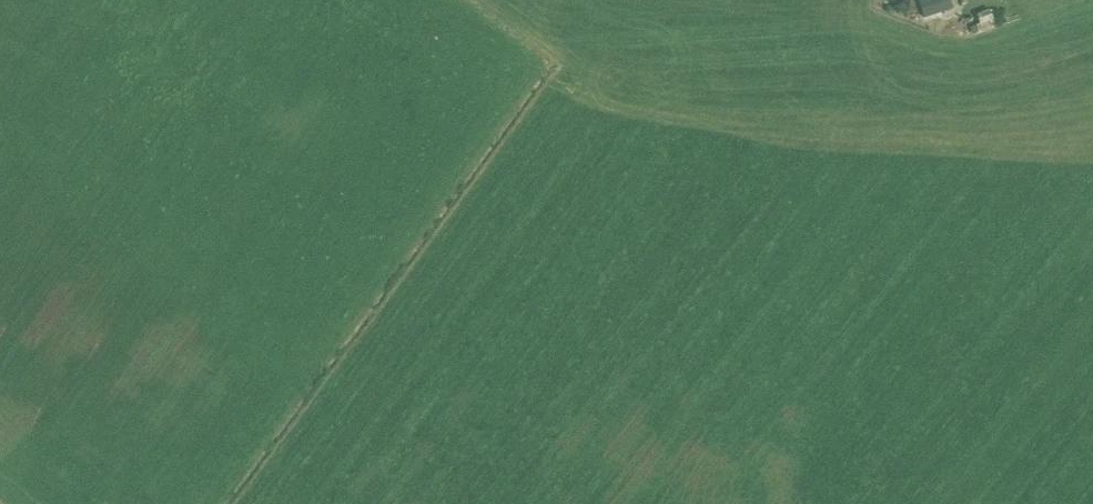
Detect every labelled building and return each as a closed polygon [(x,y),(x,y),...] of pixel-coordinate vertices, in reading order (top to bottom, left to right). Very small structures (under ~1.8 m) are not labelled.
[(950,0),(921,0),(918,1),(924,19),(953,9),(950,0)] [(977,26),(978,31),(994,25),(989,11),(977,15),(980,24),(977,26)]
